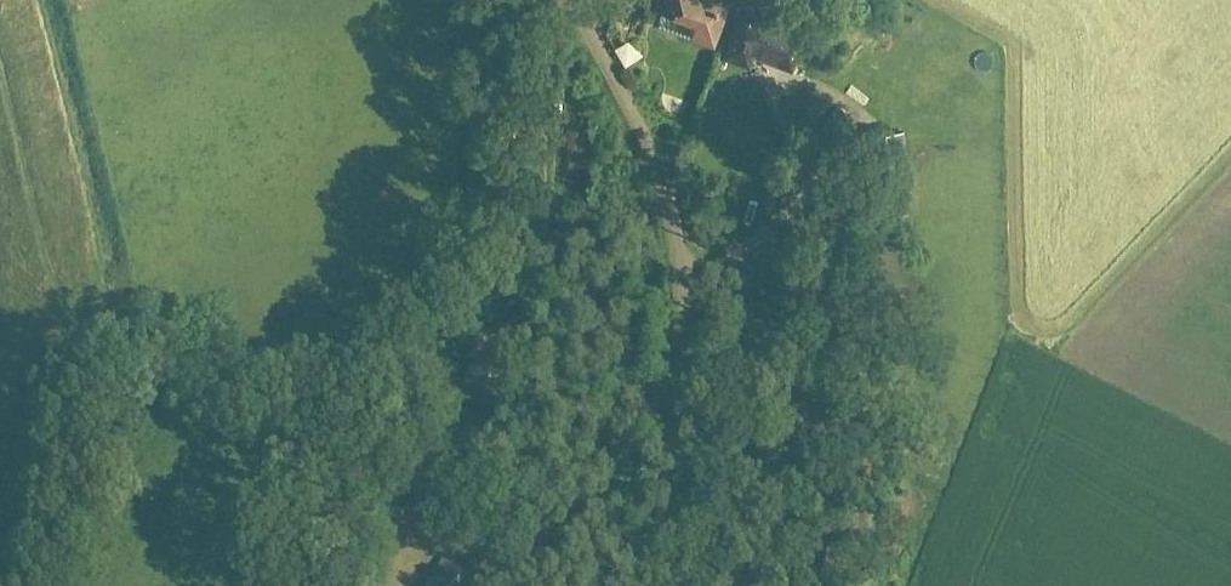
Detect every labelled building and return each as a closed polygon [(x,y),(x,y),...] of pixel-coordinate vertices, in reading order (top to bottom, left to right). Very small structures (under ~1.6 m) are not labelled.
[(665,24),(714,44),(731,0),(674,0),(665,24)] [(805,33),(742,9),(725,55),(749,64),(754,50),(774,57),(773,60),(792,67),(805,33)] [(866,133),(870,201),(908,198),(904,131),(866,133)] [(103,335),(99,327),(94,329),(98,337),(103,335)] [(481,585),(445,560),(427,585),(481,585)]
